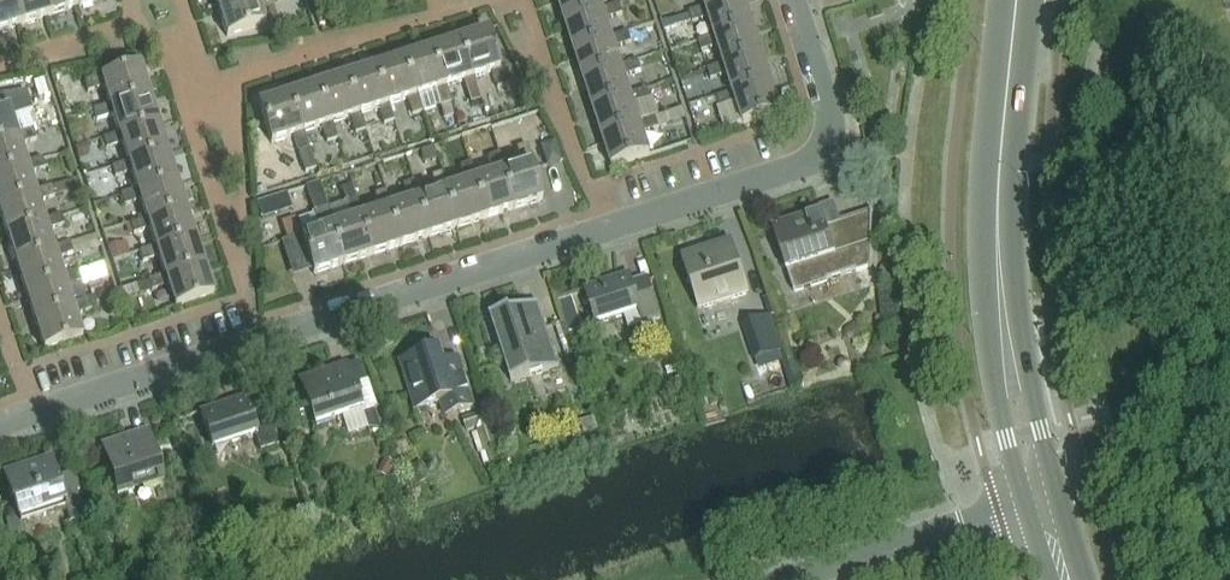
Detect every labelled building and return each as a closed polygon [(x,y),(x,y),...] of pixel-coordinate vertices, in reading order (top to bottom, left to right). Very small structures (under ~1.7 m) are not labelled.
[(21,26),(13,0),(0,0),(0,33),(21,26)] [(21,26),(49,17),(43,0),(13,0),(21,26)] [(77,8),(75,0),(43,0),(49,17),(77,8)] [(217,10),(249,0),(214,0),(217,10)] [(217,10),(227,38),(265,26),(258,4),(271,0),(249,0),(217,10)] [(604,10),(600,0),(558,0),(566,26),(604,13),(604,10)] [(746,0),(704,0),(707,10),(708,13),(746,1),(746,0)] [(755,29),(746,1),(708,13),(707,10),(690,15),(692,20),(694,27),(710,21),(716,39),(717,42),(755,29)] [(614,44),(613,41),(607,21),(623,16),(619,5),(604,10),(604,13),(566,26),(576,57),(614,44)] [(692,20),(690,15),(664,24),(665,29),(692,20)] [(764,58),(755,29),(717,42),(716,39),(700,44),(703,55),(720,50),(725,67),(726,70),(764,58)] [(471,79),(474,78),(491,72),(497,89),(508,86),(502,69),(499,69),(487,32),(459,41),(471,79)] [(625,72),(624,69),(618,52),(634,47),(631,36),(613,41),(614,44),(576,57),(585,85),(625,72)] [(459,41),(431,50),(443,88),(445,87),(463,81),(468,99),(480,95),(474,78),(471,79),(459,41)] [(431,50),(402,59),(414,97),(417,96),(434,91),(440,108),(441,108),(450,105),(451,104),(445,87),(443,88),(431,50)] [(726,70),(725,67),(709,72),(712,83),(728,78),(734,95),(735,98),(773,86),(764,58),(726,70)] [(402,59),(374,69),(386,107),(388,106),(406,100),(412,116),(422,113),(417,96),(414,97),(402,59)] [(640,65),(624,69),(625,72),(585,85),(595,113),(634,100),(633,97),(628,81),(644,76),(640,65)] [(103,88),(109,107),(110,110),(149,97),(140,68),(103,80),(102,77),(84,83),(87,93),(103,88)] [(374,69),(345,78),(357,116),(360,116),(377,109),(382,125),(393,122),(388,106),(386,107),(374,69)] [(345,78),(316,87),(329,126),(331,125),(349,119),(354,136),(365,133),(360,116),(357,116),(345,78)] [(533,105),(526,86),(516,90),(523,109),(533,105)] [(782,114),(773,86),(735,98),(734,95),(718,101),(721,112),(738,107),(744,126),(782,114)] [(300,135),(303,134),(320,128),(326,145),(337,142),(331,125),(329,126),(316,87),(288,96),(300,135)] [(649,92),(633,97),(634,100),(595,113),(604,140),(643,128),(642,126),(637,109),(653,104),(649,92)] [(300,135),(288,96),(258,106),(271,144),(292,138),(304,173),(314,170),(303,134),(300,135)] [(112,117),(118,135),(119,138),(158,126),(149,97),(110,110),(109,107),(93,112),(96,122),(112,117)] [(18,140),(17,137),(11,119),(27,114),(24,102),(6,108),(7,111),(0,113),(0,146),(18,140)] [(450,105),(441,108),(444,119),(454,117),(450,105)] [(658,121),(642,126),(643,128),(604,140),(613,169),(651,156),(645,137),(661,132),(658,121)] [(121,146),(127,162),(128,167),(168,154),(158,126),(119,138),(118,135),(102,140),(106,151),(121,146)] [(17,137),(18,140),(0,146),(0,177),(27,168),(26,165),(21,148),(37,143),(33,132),(17,137)] [(541,149),(547,166),(560,162),(554,144),(541,149)] [(521,166),(504,171),(500,173),(513,211),(542,202),(530,165),(533,164),(527,146),(516,150),(521,166)] [(75,150),(78,159),(88,156),(85,147),(75,150)] [(437,162),(433,149),(421,153),(425,165),(437,162)] [(131,175),(136,192),(137,195),(177,183),(168,154),(128,167),(127,162),(111,167),(115,180),(131,175)] [(472,181),(484,220),(513,211),(500,173),(504,171),(499,155),(487,159),(493,174),(476,180),(472,181)] [(36,197),(35,194),(30,175),(45,170),(42,160),(26,165),(27,168),(0,177),(0,209),(36,197)] [(464,184),(447,189),(444,191),(456,229),(484,220),(472,181),(476,180),(470,164),(459,168),(464,184)] [(436,193),(418,199),(415,200),(428,238),(456,229),(444,191),(447,189),(442,174),(431,177),(436,193)] [(140,203),(146,222),(147,225),(186,212),(177,183),(137,195),(136,192),(120,197),(124,208),(140,203)] [(407,202),(390,208),(387,209),(400,248),(428,238),(415,200),(418,199),(413,183),(402,187),(407,202)] [(307,188),(315,213),(329,209),(320,184),(307,188)] [(265,187),(256,190),(258,196),(266,193),(265,187)] [(35,194),(36,197),(0,209),(0,215),(7,237),(45,225),(44,222),(39,206),(55,200),(52,189),(35,194)] [(264,199),(269,215),(298,207),(293,191),(264,199)] [(379,212),(362,217),(359,218),(371,257),(400,248),(387,209),(390,208),(385,192),(374,196),(379,212)] [(359,218),(362,217),(357,202),(346,205),(351,221),(333,226),(330,227),(343,266),(371,257),(359,218)] [(871,212),(841,222),(841,221),(839,221),(841,226),(827,231),(821,213),(773,228),(794,292),(871,267),(871,271),(872,270),(873,209),(871,209),(871,212)] [(330,227),(333,226),(328,211),(317,214),(322,230),(301,237),(313,275),(343,266),(330,227)] [(151,232),(156,249),(157,253),(195,240),(186,212),(147,225),(146,222),(132,226),(135,237),(151,232)] [(61,216),(44,222),(45,225),(7,237),(16,265),(55,253),(54,250),(48,232),(64,227),(61,216)] [(288,241),(301,237),(295,219),(282,223),(288,241)] [(205,269),(195,240),(157,253),(156,249),(140,254),(144,266),(160,261),(166,278),(166,281),(205,269)] [(74,244),(78,255),(86,252),(83,242),(74,244)] [(684,257),(683,258),(700,310),(701,310),(699,304),(715,299),(717,305),(748,295),(731,242),(730,242),(732,249),(706,257),(704,251),(703,251),(703,253),(685,259),(684,257)] [(16,265),(25,294),(64,282),(62,278),(57,261),(73,256),(70,244),(54,250),(55,253),(16,265)] [(119,245),(110,247),(113,259),(122,256),(119,245)] [(83,273),(87,286),(106,280),(102,267),(83,273)] [(169,289),(175,309),(214,297),(205,269),(166,281),(166,278),(150,283),(153,294),(169,289)] [(73,310),(72,307),(67,290),(83,284),(79,273),(62,278),(64,282),(25,294),(35,322),(73,310)] [(630,275),(585,289),(596,325),(639,312),(644,325),(661,320),(648,279),(633,284),(630,275)] [(100,283),(89,287),(92,298),(104,294),(100,283)] [(138,286),(140,294),(148,292),(146,284),(138,286)] [(896,293),(880,295),(881,310),(896,308),(897,308),(896,293)] [(89,302),(72,307),(73,310),(35,322),(44,351),(83,339),(76,318),(92,313),(89,302)] [(539,304),(491,319),(491,321),(492,320),(512,382),(511,382),(511,383),(560,368),(559,366),(558,367),(538,305),(539,305),(539,304)] [(783,352),(772,317),(744,326),(755,361),(783,352)] [(401,363),(402,365),(407,363),(413,382),(408,384),(417,412),(456,399),(460,413),(474,409),(464,379),(451,383),(441,351),(401,363)] [(346,366),(332,370),(335,379),(303,390),(301,382),(300,381),(299,381),(299,383),(300,382),(303,390),(302,390),(314,427),(361,411),(346,366)] [(245,399),(200,413),(212,450),(255,436),(260,452),(278,447),(264,402),(248,407),(245,399)] [(374,411),(363,414),(370,434),(380,431),(374,411)] [(486,455),(498,451),(490,425),(478,429),(486,455)] [(134,441),(102,451),(102,452),(103,452),(118,495),(164,480),(148,430),(132,435),(134,441)] [(498,451),(486,455),(492,473),(504,470),(498,451)] [(51,461),(4,476),(20,525),(21,525),(19,519),(63,505),(69,524),(85,519),(70,474),(57,479),(51,461)] [(22,535),(17,519),(7,522),(12,538),(22,535)]
